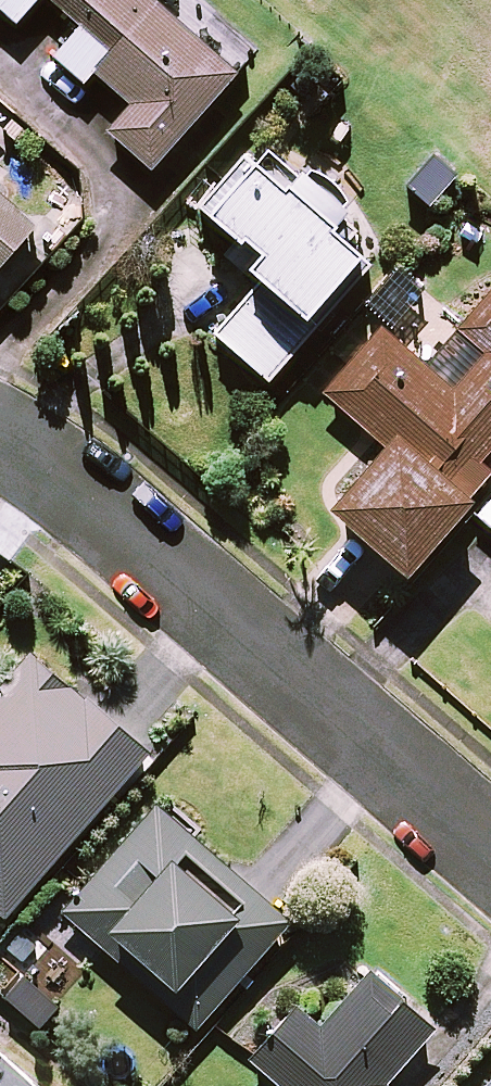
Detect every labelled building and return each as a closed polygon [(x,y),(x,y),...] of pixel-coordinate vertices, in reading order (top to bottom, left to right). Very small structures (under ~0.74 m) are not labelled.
[(16,24),(37,0),(0,0),(0,10),(16,24)] [(152,0),(50,0),(81,27),(53,58),(82,84),(93,72),(130,105),(107,132),(150,170),(236,74),(152,0)] [(267,380),(371,260),(338,231),(358,208),(309,166),(300,176),(266,147),(255,160),(248,154),(200,209),(255,256),(245,268),(260,281),(214,334),(267,380)] [(0,194),(0,268),(36,226),(0,194)] [(422,295),(395,271),(365,306),(392,330),(422,295)] [(404,576),(463,507),(490,532),(490,294),(426,367),(383,328),(325,394),(385,447),(329,509),(404,576)] [(35,651),(0,690),(0,913),(6,918),(151,752),(35,651)] [(290,922),(159,807),(64,914),(96,943),(107,930),(177,992),(166,1003),(195,1029),(290,922)] [(371,972),(321,1029),(296,1007),(250,1059),(280,1085),(384,1085),(381,1083),(432,1026),(371,972)] [(0,1056),(0,1085),(34,1085),(0,1056)]
